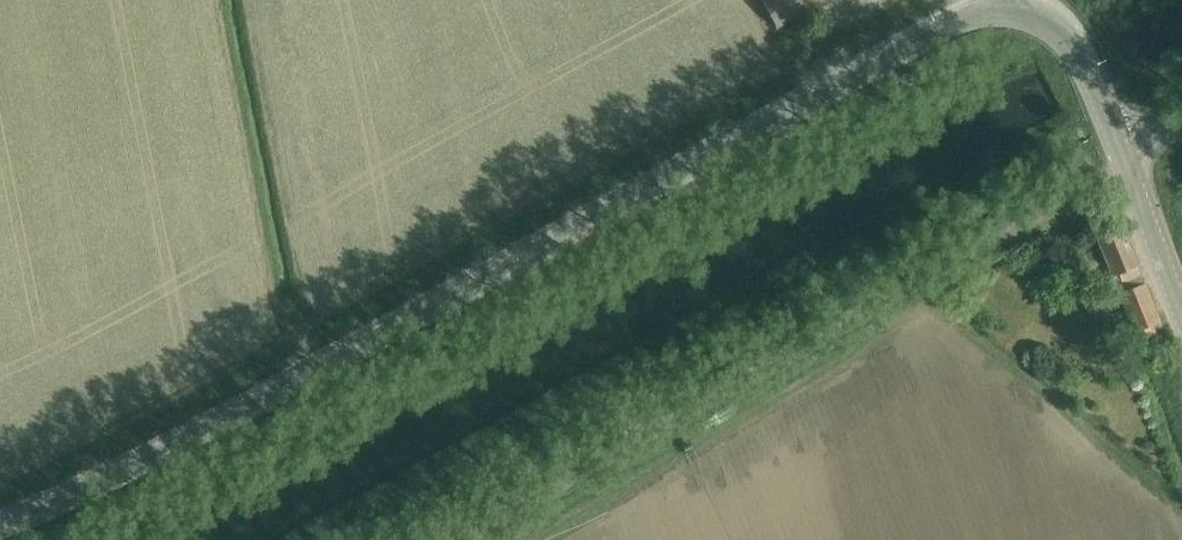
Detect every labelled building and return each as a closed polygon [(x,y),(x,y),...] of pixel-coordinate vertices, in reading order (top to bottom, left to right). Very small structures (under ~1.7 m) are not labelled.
[(777,27),(807,11),(801,0),(768,0),(764,2),(777,27)] [(1153,326),(1161,323),(1146,284),(1143,285),(1137,268),(1139,267),(1119,218),(1093,228),(1138,342),(1156,334),(1153,326)]
